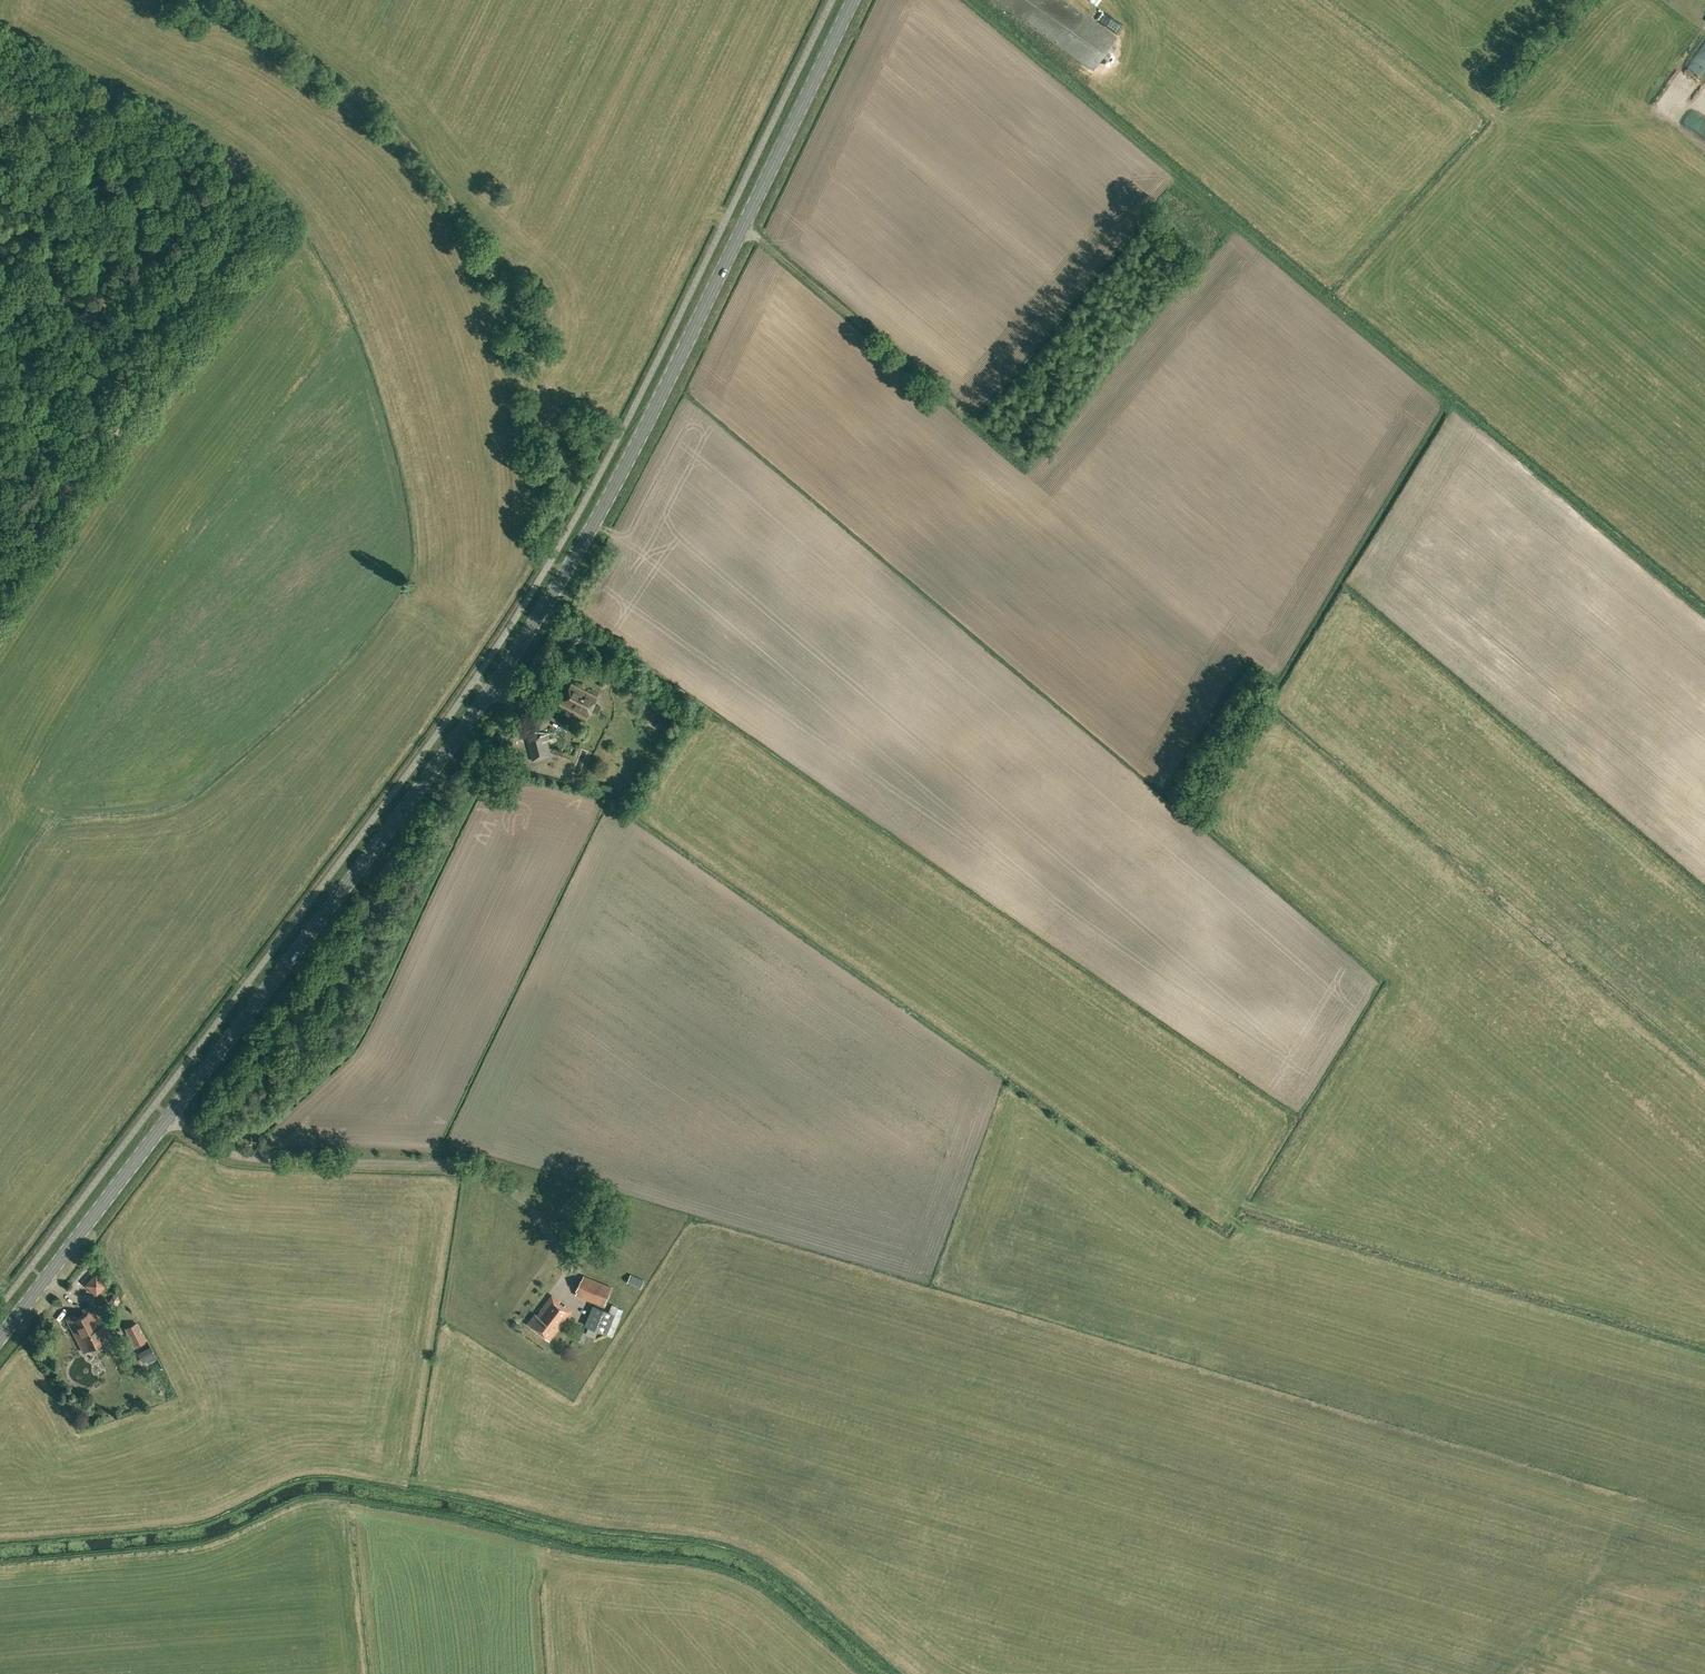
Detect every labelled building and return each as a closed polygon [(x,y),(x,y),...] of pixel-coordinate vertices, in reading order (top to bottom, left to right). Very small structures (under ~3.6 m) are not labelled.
[(1094,68),(1117,36),(1065,0),(1039,0),(1037,3),(1033,0),(996,0),(1094,68)] [(587,717),(597,697),(572,684),(562,704),(587,717)] [(548,732),(527,737),(533,760),(552,755),(547,739),(550,739),(548,732)] [(604,1306),(612,1287),(584,1276),(576,1295),(604,1306)] [(550,1340),(573,1310),(565,1305),(564,1306),(559,1302),(560,1301),(552,1295),(541,1310),(543,1311),(539,1316),(536,1314),(528,1323),(550,1340)] [(620,1317),(594,1305),(586,1325),(607,1334),(610,1327),(615,1329),(620,1317)] [(107,1338),(108,1337),(103,1326),(101,1326),(91,1306),(82,1310),(84,1313),(77,1317),(75,1314),(67,1318),(83,1350),(107,1339),(107,1338)] [(137,1323),(124,1330),(134,1348),(147,1341),(137,1323)]
